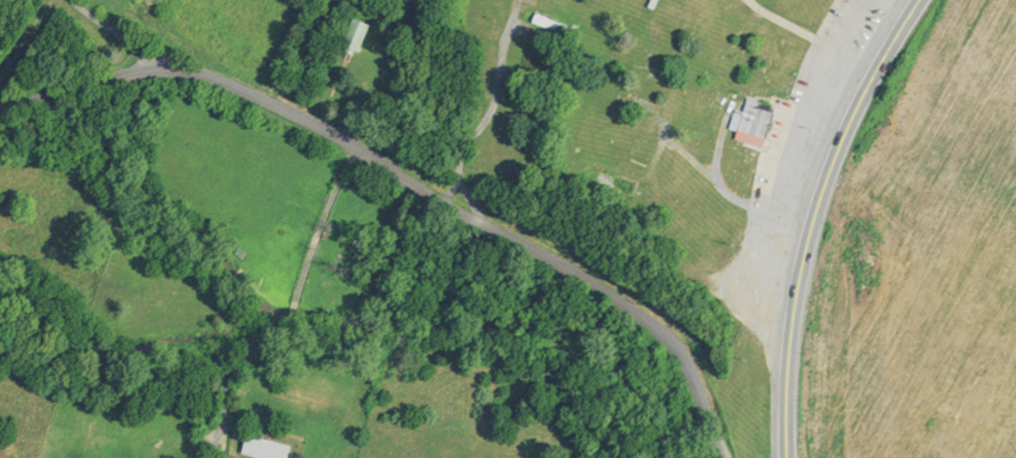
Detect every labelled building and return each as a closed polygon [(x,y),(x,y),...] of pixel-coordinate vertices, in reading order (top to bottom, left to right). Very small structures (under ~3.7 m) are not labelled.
[(579,0),(550,0),(584,11),(587,3),(579,0)] [(577,37),(580,28),(539,17),(537,26),(577,37)] [(349,45),(367,53),(377,26),(360,19),(349,45)] [(779,113),(766,109),(768,103),(753,99),(750,113),(740,110),(735,130),(745,133),(744,135),(772,142),(779,113)] [(297,445),(253,434),(248,453),(269,457),(294,457),(297,445)]
